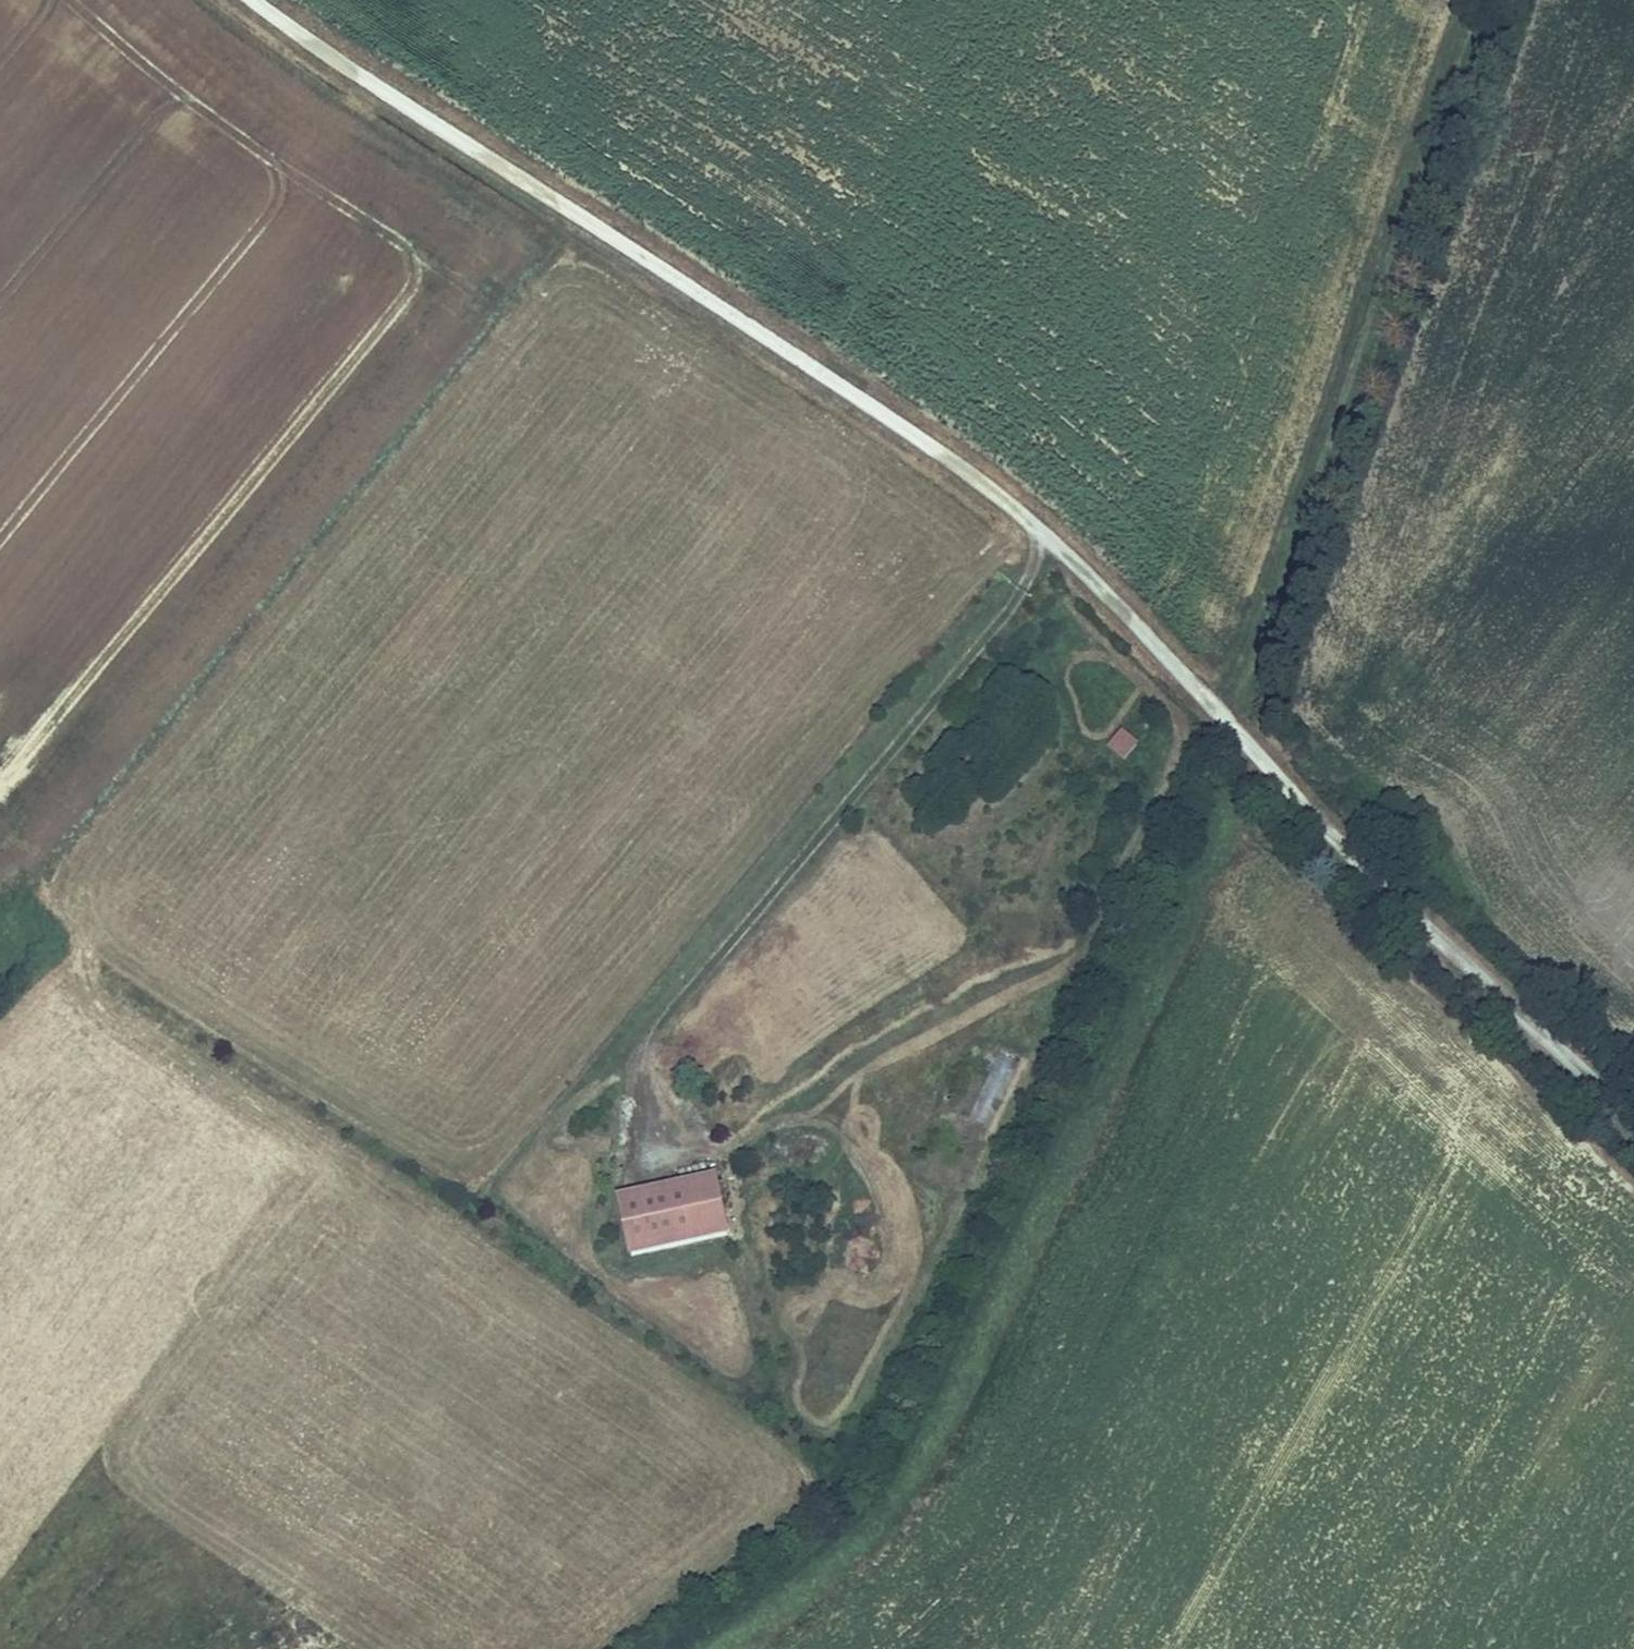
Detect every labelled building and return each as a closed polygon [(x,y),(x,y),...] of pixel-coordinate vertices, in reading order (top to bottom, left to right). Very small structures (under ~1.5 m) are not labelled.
[(1126,763),(1140,744),(1121,729),(1106,748),(1126,763)] [(990,1054),(972,1120),(995,1126),(1013,1060),(990,1054)] [(619,1199),(631,1262),(730,1243),(718,1180),(619,1199)]
